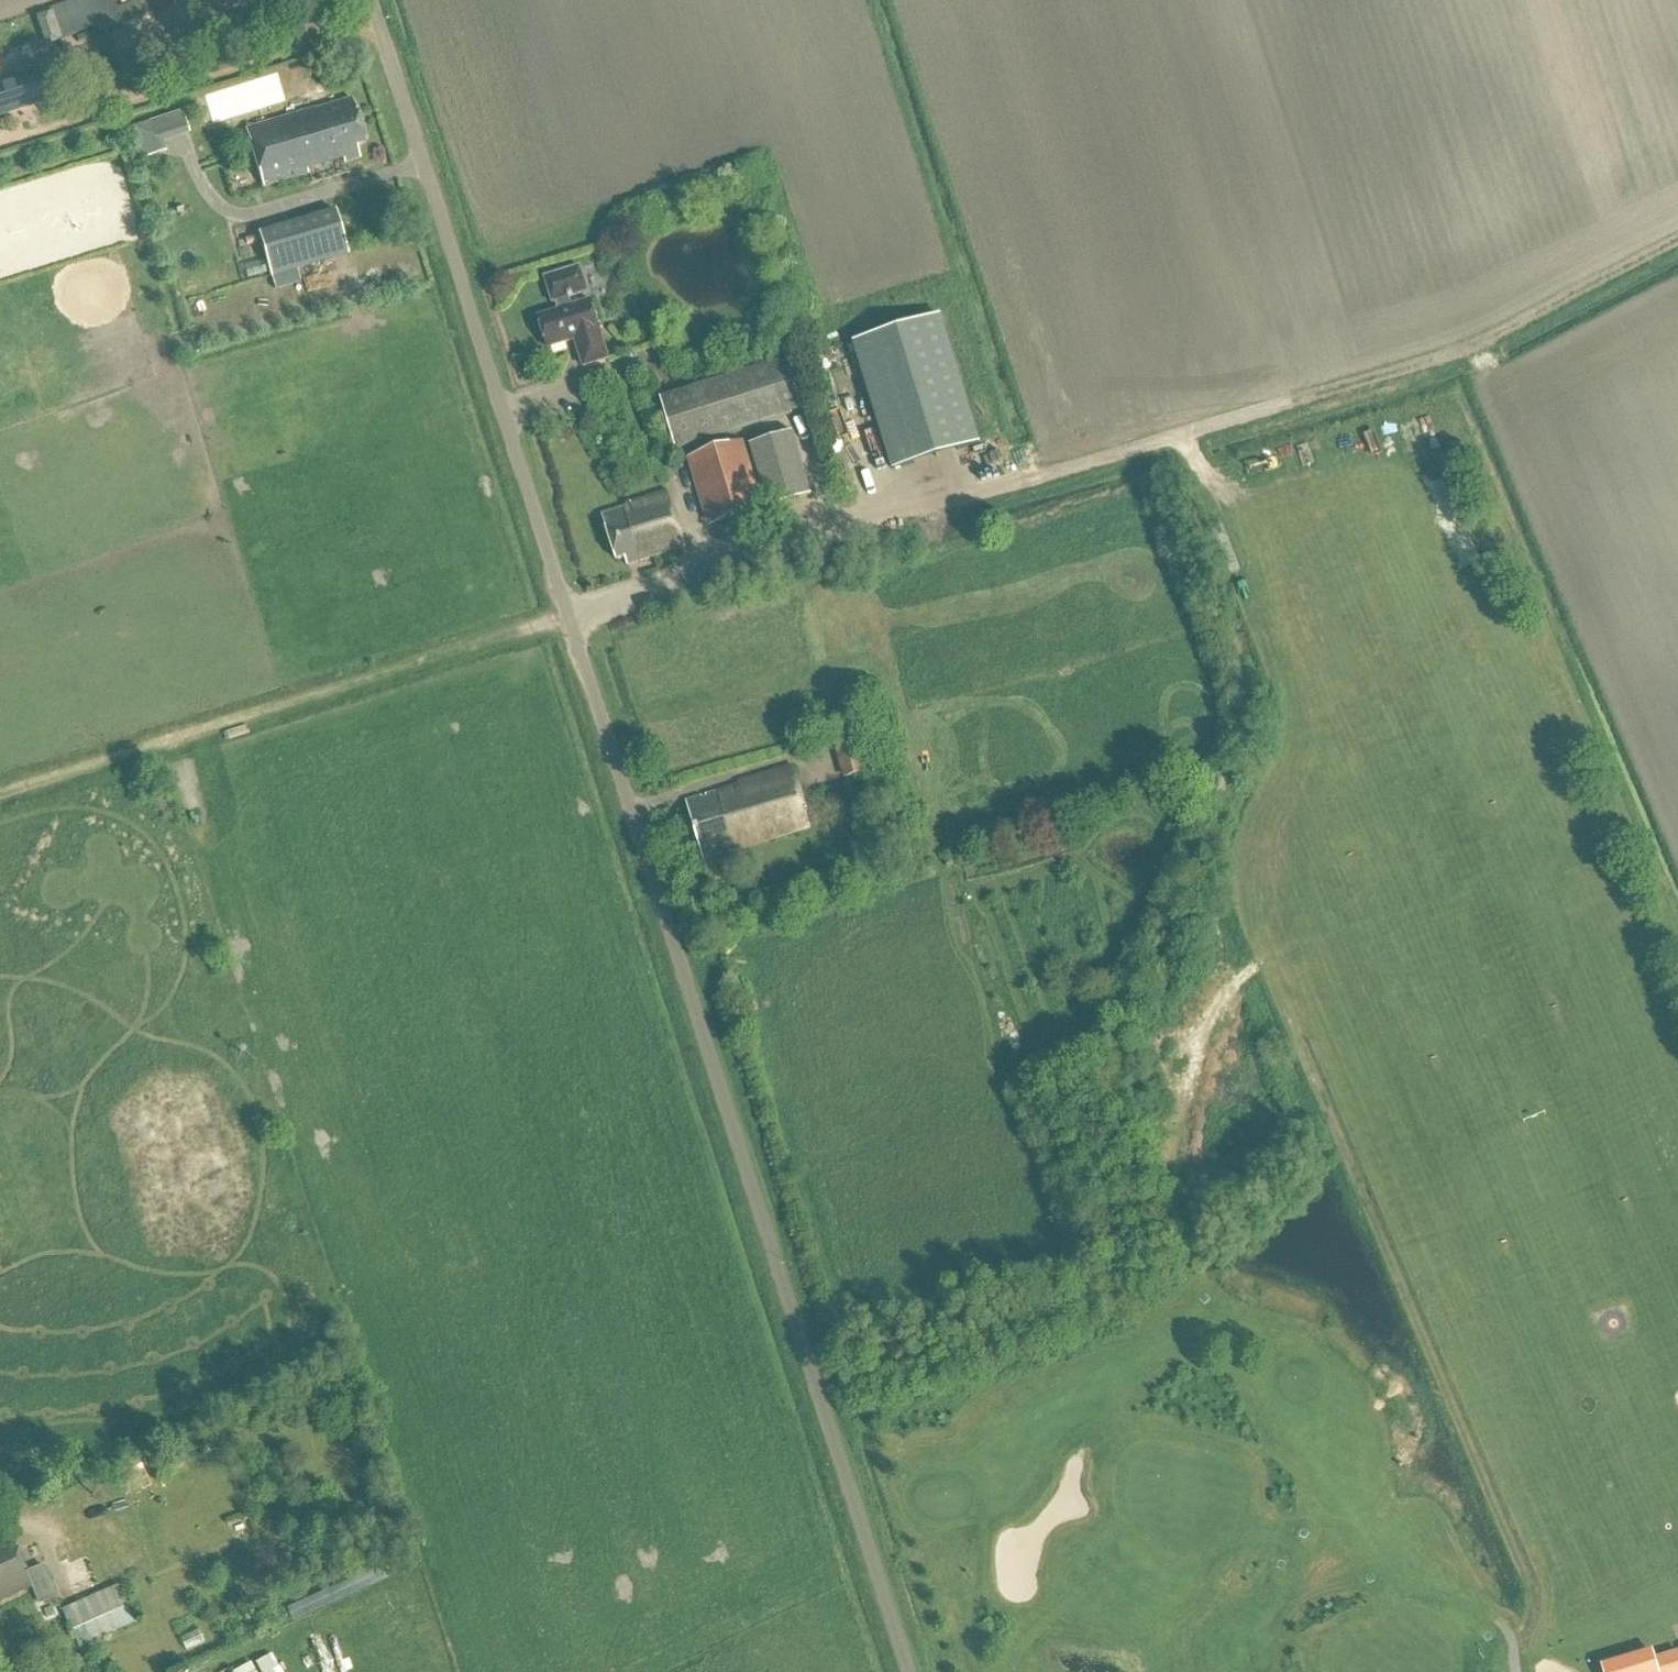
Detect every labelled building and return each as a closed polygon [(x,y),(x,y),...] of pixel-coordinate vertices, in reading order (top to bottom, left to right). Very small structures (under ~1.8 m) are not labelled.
[(48,11),(49,15),(37,19),(46,46),(96,29),(98,36),(123,28),(118,13),(102,18),(96,0),(80,0),(48,11)] [(32,63),(15,68),(17,76),(0,82),(0,115),(44,102),(32,63)] [(366,145),(353,102),(327,110),(327,108),(247,132),(264,189),(360,160),(356,148),(366,145)] [(184,108),(130,126),(141,158),(195,140),(184,108)] [(259,235),(271,276),(348,255),(335,212),(259,235)] [(557,302),(560,312),(539,319),(549,350),(576,342),(585,369),(610,361),(601,334),(602,334),(592,302),(571,309),(568,299),(588,293),(580,269),(547,280),(554,303),(557,302)] [(853,343),(893,472),(981,445),(942,316),(853,343)] [(660,396),(676,451),(802,412),(786,358),(660,396)] [(750,447),(769,510),(812,497),(793,434),(750,447)] [(765,508),(745,442),(688,459),(709,525),(765,508)] [(687,548),(669,493),(632,504),(633,508),(604,517),(618,562),(627,559),(629,567),(687,548)] [(834,742),(844,780),(869,773),(858,735),(834,742)] [(703,858),(811,828),(794,768),(739,783),(741,788),(687,803),(703,858)] [(29,1589),(36,1604),(53,1596),(40,1568),(23,1576),(6,1538),(0,1541),(0,1602),(29,1589)] [(62,1610),(78,1648),(132,1625),(114,1587),(62,1610)] [(256,1671),(276,1671),(268,1652),(251,1660),(256,1671)] [(1629,1671),(1677,1671),(1677,1657),(1629,1671)]
